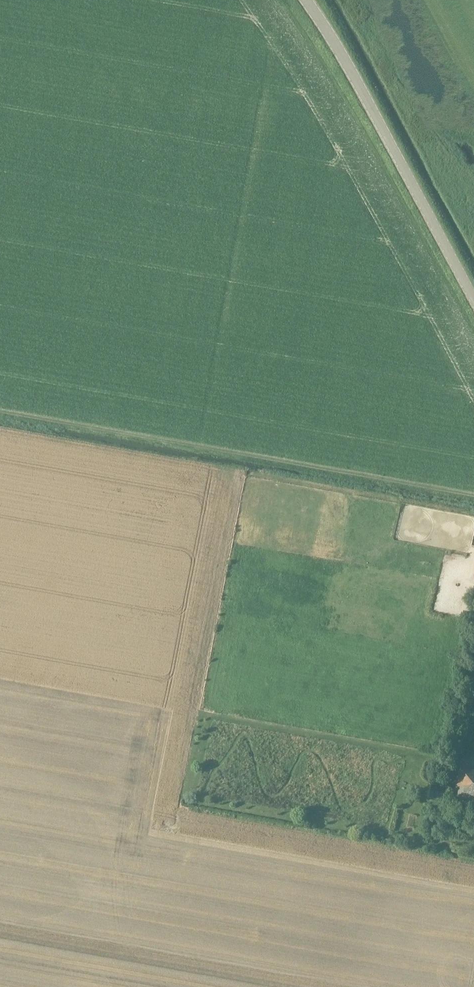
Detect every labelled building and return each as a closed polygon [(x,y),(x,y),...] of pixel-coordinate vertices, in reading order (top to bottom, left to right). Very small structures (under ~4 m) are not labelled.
[(465,738),(469,720),(459,718),(455,736),(465,738)] [(461,769),(459,778),(457,778),(452,804),(473,808),(473,771),(461,769)] [(432,786),(430,798),(442,800),(444,788),(432,786)]
